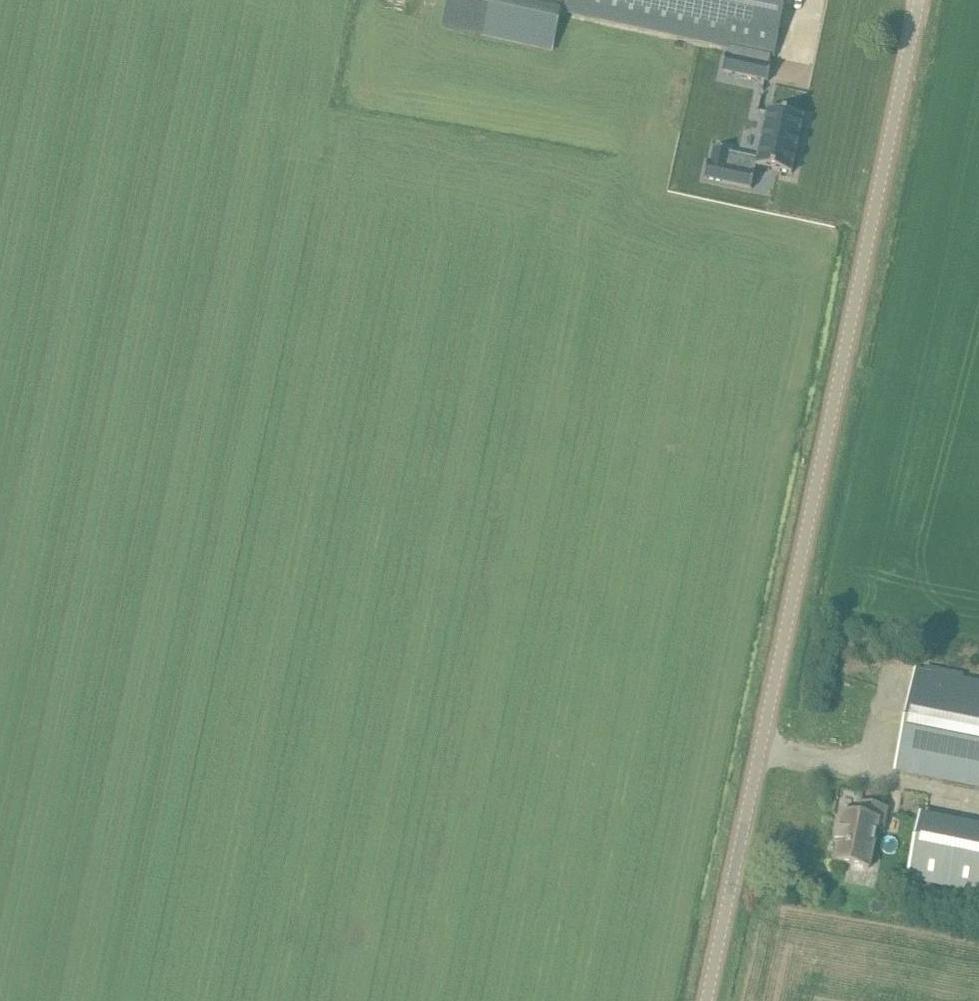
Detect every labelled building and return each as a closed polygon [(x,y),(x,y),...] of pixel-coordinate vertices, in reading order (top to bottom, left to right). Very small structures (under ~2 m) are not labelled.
[(565,11),(737,49),(731,77),(748,81),(766,85),(767,80),(772,56),(774,57),(786,0),(567,0),(565,11)] [(708,162),(704,179),(706,179),(745,187),(750,189),(752,189),(755,172),(756,166),(792,174),(792,173),(792,171),(803,120),(803,119),(804,119),(804,118),(768,110),(768,112),(758,159),(733,154),(731,153),(731,152),(714,148),(714,150),(714,151),(711,163),(709,163),(709,162),(708,162)] [(915,669),(895,769),(978,786),(978,682),(915,669)] [(879,807),(860,803),(857,816),(841,812),(837,830),(842,831),(836,861),(872,869),(880,826),(883,827),(887,808),(879,807)] [(920,812),(907,878),(978,893),(978,825),(920,812)]
